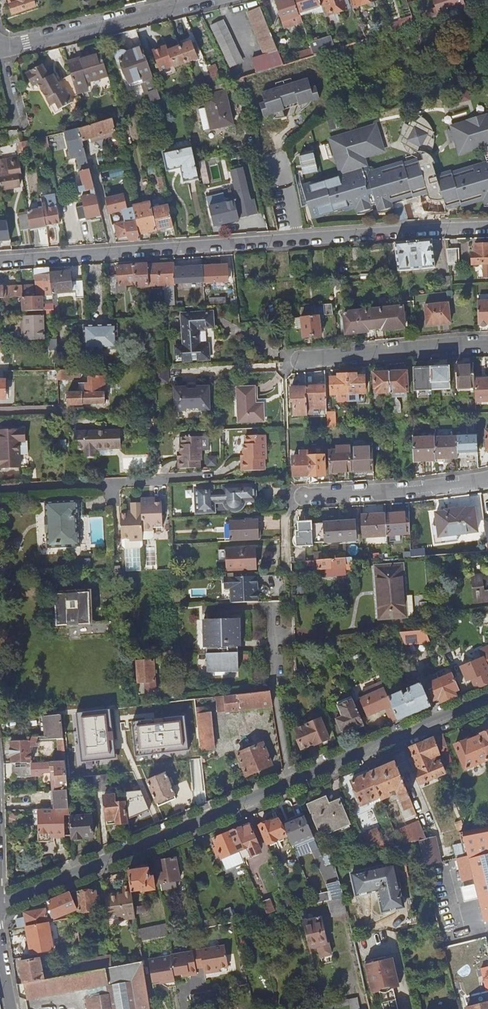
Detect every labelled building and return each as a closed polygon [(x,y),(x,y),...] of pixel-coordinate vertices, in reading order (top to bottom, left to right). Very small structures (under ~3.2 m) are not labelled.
[(12,2),(9,3),(11,12),(34,6),(33,0),(11,0),(12,2)] [(300,14),(295,0),(285,0),(276,3),(283,22),(290,19),(301,16),(300,14)] [(321,5),(319,0),(295,0),(300,14),(311,9),(313,16),(323,13),(321,5)] [(325,17),(349,9),(346,0),(323,0),(324,4),(321,5),(323,13),(325,17)] [(465,6),(463,0),(433,0),(438,15),(465,6)] [(284,65),(261,9),(248,13),(265,55),(253,59),(257,73),(284,65)] [(413,15),(390,23),(392,29),(415,22),(413,15)] [(222,21),(210,26),(230,67),(242,61),(222,21)] [(366,38),(376,35),(373,27),(363,31),(366,38)] [(320,54),(335,49),(331,36),(310,43),(314,55),(320,53),(320,54)] [(406,39),(398,42),(403,57),(411,55),(406,39)] [(191,43),(180,47),(186,62),(187,63),(197,59),(191,43)] [(175,67),(186,62),(180,47),(169,51),(167,47),(154,51),(160,69),(174,63),(175,67)] [(161,99),(157,91),(142,48),(134,51),(132,52),(131,51),(127,53),(123,51),(120,51),(118,52),(117,54),(116,57),(117,61),(120,61),(123,68),(129,84),(131,83),(132,86),(144,82),(151,102),(161,99)] [(67,63),(71,75),(76,94),(87,91),(85,83),(108,77),(102,56),(79,62),(78,60),(67,63)] [(76,96),(76,94),(71,75),(57,82),(53,74),(49,77),(42,65),(25,74),(32,87),(37,84),(49,107),(56,103),(60,112),(61,111),(60,109),(71,103),(69,99),(76,96)] [(211,75),(214,82),(220,80),(217,73),(218,73),(215,66),(208,69),(211,75)] [(208,85),(214,82),(211,75),(206,78),(208,85)] [(244,83),(243,78),(236,80),(237,86),(244,83)] [(298,101),(299,105),(301,104),(303,110),(306,107),(309,104),(312,101),(319,98),(316,87),(311,89),(308,79),(293,84),(291,79),(276,83),(277,89),(262,94),(265,103),(260,105),(264,116),(274,113),(276,119),(281,118),(286,117),(283,110),(285,109),(283,106),(298,101)] [(166,88),(157,91),(161,99),(162,103),(170,101),(166,88)] [(225,91),(204,96),(211,129),(233,124),(225,91)] [(53,115),(60,112),(56,103),(49,107),(53,115)] [(354,205),(355,205),(358,212),(359,212),(360,214),(364,213),(367,213),(370,211),(372,210),(371,209),(373,208),(372,205),(376,204),(378,211),(380,210),(381,212),(385,212),(387,212),(390,210),(392,209),(391,207),(393,206),(391,199),(412,193),(412,194),(427,190),(430,199),(433,200),(437,201),(440,201),(444,200),(446,206),(460,202),(461,204),(482,197),(485,205),(486,204),(487,206),(487,164),(452,174),(452,173),(438,177),(433,164),(435,163),(435,161),(433,158),(430,155),(427,153),(426,149),(432,152),(433,149),(435,144),(435,139),(432,137),(434,134),(434,132),(432,128),(429,123),(425,119),(421,116),(415,121),(413,120),(410,126),(404,123),(403,126),(402,130),(401,135),(404,137),(401,143),(421,153),(423,160),(404,166),(403,164),(368,175),(362,156),(376,151),(374,144),(379,142),(375,127),(363,131),(362,134),(358,132),(350,135),(352,140),(340,144),(354,205)] [(487,143),(487,119),(485,118),(471,122),(469,125),(466,123),(454,127),(458,139),(461,141),(459,144),(461,152),(482,145),(487,163),(487,144),(487,143)] [(93,142),(99,140),(98,137),(112,132),(113,136),(114,139),(113,139),(115,151),(119,150),(112,119),(85,127),(80,129),(83,141),(92,138),(93,142)] [(90,170),(83,141),(80,129),(65,132),(70,152),(68,152),(69,159),(78,157),(83,188),(79,188),(80,192),(90,190),(91,195),(81,197),(83,206),(76,208),(78,220),(100,215),(90,170)] [(17,143),(18,142),(16,132),(15,130),(2,131),(3,146),(17,143)] [(17,143),(18,152),(28,150),(26,140),(22,141),(21,142),(18,142),(17,143)] [(334,211),(354,205),(340,144),(334,145),(337,154),(339,155),(340,156),(338,159),(341,168),(343,167),(346,176),(326,182),(325,181),(303,188),(312,216),(334,210),(334,211)] [(195,161),(191,147),(164,153),(168,170),(182,167),(185,180),(198,177),(195,161)] [(22,175),(19,157),(0,160),(0,181),(1,189),(19,186),(18,175),(22,175)] [(140,241),(139,235),(135,219),(133,208),(127,209),(123,195),(105,199),(109,214),(121,210),(124,221),(114,224),(117,238),(127,236),(129,242),(140,241)] [(41,199),(46,226),(58,224),(53,196),(41,198),(41,199)] [(209,207),(214,226),(239,220),(234,198),(225,199),(226,203),(209,207)] [(30,229),(46,226),(41,199),(38,200),(39,208),(30,209),(30,212),(27,212),(28,214),(30,229)] [(159,230),(173,227),(169,206),(154,209),(159,230)] [(21,230),(30,229),(28,214),(19,215),(21,230)] [(135,219),(139,235),(156,231),(152,215),(135,219)] [(10,240),(7,221),(0,222),(0,241),(10,240)] [(433,240),(395,242),(398,271),(436,268),(433,240)] [(487,278),(487,245),(475,246),(476,254),(473,254),(473,265),(480,264),(484,264),(484,278),(487,278)] [(447,250),(449,265),(461,264),(459,248),(447,250)] [(175,285),(175,284),(174,271),(174,263),(148,265),(149,286),(164,285),(165,304),(173,304),(173,285),(175,285)] [(125,284),(135,283),(133,265),(117,266),(118,275),(119,285),(125,284)] [(135,286),(149,286),(148,265),(133,265),(135,283),(135,286)] [(202,272),(203,282),(227,281),(227,277),(230,277),(229,270),(227,271),(226,265),(202,266),(202,272)] [(53,296),(52,293),(50,273),(50,267),(36,268),(37,274),(36,274),(39,296),(42,296),(53,296)] [(175,284),(203,282),(202,272),(196,273),(196,270),(174,271),(175,284)] [(76,297),(84,297),(83,279),(70,280),(70,271),(50,273),(52,293),(75,291),(76,297)] [(24,297),(35,297),(34,285),(23,286),(24,297)] [(24,297),(23,286),(0,287),(0,298),(24,297)] [(413,300),(414,305),(425,304),(427,325),(451,322),(448,301),(454,300),(453,291),(413,295),(413,300)] [(54,309),(53,306),(53,300),(42,300),(42,296),(39,296),(35,297),(24,297),(24,311),(42,310),(54,309)] [(479,325),(487,325),(487,302),(478,302),(479,325)] [(403,306),(374,309),(376,328),(383,328),(388,327),(388,329),(405,328),(403,306)] [(368,329),(376,328),(374,309),(344,312),(346,333),(363,332),(363,330),(368,329)] [(211,311),(181,314),(185,347),(199,345),(198,330),(203,329),(203,328),(213,327),(211,311)] [(25,339),(44,338),(43,315),(24,316),(25,339)] [(319,315),(295,318),(296,326),(300,325),(300,328),(303,327),(304,337),(322,335),(319,315)] [(84,325),(85,349),(117,347),(116,323),(84,325)] [(459,388),(475,387),(475,383),(475,380),(475,365),(458,365),(459,388)] [(153,382),(157,382),(170,382),(169,367),(165,367),(152,367),(153,382)] [(433,368),(433,389),(451,389),(450,367),(433,368)] [(416,390),(433,389),(433,368),(415,368),(416,390)] [(57,369),(57,377),(80,377),(80,369),(57,369)] [(391,393),(391,398),(408,397),(408,392),(409,392),(408,371),(390,372),(391,393)] [(377,393),(391,393),(390,372),(375,372),(375,388),(377,388),(377,393)] [(67,393),(67,404),(104,403),(104,375),(88,376),(88,382),(79,382),(79,392),(67,393)] [(348,376),(349,401),(360,401),(359,393),(366,392),(365,376),(357,376),(357,375),(348,376)] [(339,402),(349,401),(348,376),(339,376),(339,377),(331,377),(332,394),(339,394),(339,402)] [(475,383),(475,387),(476,401),(487,401),(487,382),(475,383)] [(210,386),(198,387),(187,387),(175,387),(176,411),(187,411),(187,409),(199,408),(199,411),(211,410),(210,386)] [(307,386),(307,388),(308,408),(327,408),(326,386),(307,386)] [(256,396),(256,387),(238,388),(239,423),(265,422),(265,404),(257,404),(256,396)] [(308,415),(308,408),(307,388),(292,388),(292,401),(295,401),(295,415),(308,415)] [(391,398),(392,413),(401,412),(401,403),(400,402),(400,401),(399,400),(398,399),(397,399),(396,398),(395,398),(391,398)] [(364,423),(373,422),(372,408),(363,408),(364,423)] [(328,413),(328,427),(336,426),(336,413),(328,413)] [(0,431),(0,443),(1,468),(20,467),(19,442),(25,441),(25,430),(0,431)] [(128,430),(84,432),(85,449),(93,449),(93,456),(105,456),(105,449),(129,448),(128,430)] [(245,460),(242,460),(243,471),(265,470),(265,454),(266,454),(265,435),(246,436),(246,444),(244,444),(245,451),(245,460)] [(477,435),(457,436),(458,453),(478,452),(477,435)] [(181,460),(179,460),(179,468),(201,468),(200,460),(202,460),(202,450),(209,450),(209,436),(180,437),(181,452),(181,460)] [(458,458),(458,453),(457,436),(435,437),(436,460),(436,462),(446,462),(446,458),(458,458)] [(419,460),(436,460),(435,437),(413,437),(414,459),(419,459),(419,460)] [(352,471),(374,470),(373,446),(351,448),(351,450),(352,471)] [(330,472),(352,471),(351,450),(329,451),(330,472)] [(295,476),(311,475),(310,457),(310,453),(303,453),(303,457),(294,457),(295,476)] [(311,475),(311,476),(325,475),(324,456),(310,457),(311,475)] [(215,502),(225,502),(225,503),(225,504),(226,506),(227,508),(228,509),(230,510),(231,511),(233,511),(234,511),(235,511),(237,511),(238,511),(239,510),(240,510),(258,509),(257,485),(224,486),(224,492),(214,493),(214,487),(196,488),(197,513),(215,512),(215,502)] [(142,504),(144,542),(147,541),(147,540),(152,540),(155,537),(154,529),(164,528),(162,504),(157,504),(151,504),(151,500),(142,500),(142,504)] [(79,517),(78,501),(45,502),(45,503),(46,518),(44,518),(45,533),(46,533),(47,548),(81,546),(80,531),(78,531),(77,517),(79,517)] [(144,547),(144,542),(142,504),(132,504),(133,513),(133,515),(128,515),(122,515),(123,548),(126,550),(142,549),(144,547)] [(448,514),(437,515),(441,537),(479,531),(476,508),(466,510),(465,508),(447,511),(448,514)] [(386,514),(386,515),(388,535),(412,533),(411,512),(386,514)] [(388,536),(388,535),(386,515),(362,516),(363,538),(388,536)] [(219,542),(231,542),(231,541),(259,540),(261,538),(260,531),(258,529),(257,521),(231,522),(231,538),(228,538),(228,536),(222,537),(219,537),(219,542)] [(314,545),(314,543),(313,524),(313,521),(299,522),(300,536),(297,536),(298,546),(314,545)] [(313,524),(314,543),(357,540),(356,521),(313,524)] [(228,550),(229,570),(257,569),(257,549),(228,550)] [(315,560),(323,560),(322,552),(315,553),(315,560)] [(350,570),(354,570),(353,562),(353,558),(323,560),(315,560),(316,570),(328,569),(328,576),(351,575),(350,570)] [(404,564),(376,566),(380,619),(408,617),(404,564)] [(487,584),(487,582),(487,580),(483,580),(482,575),(471,577),(476,604),(487,602),(487,590),(487,591),(486,584),(487,584)] [(259,601),(258,576),(225,577),(225,588),(232,588),(232,602),(259,601)] [(90,592),(54,594),(56,626),(91,624),(90,592)] [(230,668),(239,668),(238,618),(207,619),(208,669),(212,669),(212,673),(214,675),(228,675),(230,672),(230,668)] [(422,643),(439,641),(434,629),(416,630),(422,643)] [(405,645),(422,643),(416,630),(399,633),(405,645)] [(481,651),(484,658),(462,667),(468,681),(472,679),(476,688),(487,683),(487,648),(481,651)] [(300,656),(296,656),(297,674),(308,674),(300,656)] [(136,661),(138,682),(146,681),(147,691),(156,691),(154,659),(136,661)] [(455,691),(459,689),(453,674),(441,679),(449,699),(457,696),(455,691)] [(441,703),(449,699),(441,679),(428,684),(435,700),(440,698),(441,703)] [(392,723),(399,721),(388,697),(382,682),(362,691),(366,701),(362,702),(368,716),(386,708),(392,723)] [(388,697),(399,721),(432,706),(421,682),(407,688),(409,692),(404,694),(403,690),(388,697)] [(219,713),(273,707),(270,691),(195,699),(196,706),(218,704),(219,713)] [(355,730),(364,726),(353,699),(338,705),(343,716),(336,719),(341,731),(353,726),(355,730)] [(197,715),(201,750),(215,749),(211,713),(205,714),(197,715)] [(54,738),(52,715),(44,715),(46,735),(42,736),(38,736),(38,740),(54,738)] [(134,719),(137,756),(189,753),(187,716),(134,719)] [(303,730),(310,747),(315,744),(316,745),(330,738),(321,719),(306,725),(303,724),(302,724),(303,730)] [(303,750),(310,747),(303,730),(302,724),(297,727),(296,730),(301,739),(298,740),(303,750)] [(482,734),(482,735),(479,736),(487,759),(487,731),(482,734)] [(445,733),(435,737),(440,750),(449,747),(445,733)] [(487,759),(479,736),(467,741),(467,740),(456,744),(466,768),(487,759)] [(60,761),(66,761),(64,737),(58,738),(60,761)] [(435,737),(410,748),(416,762),(413,763),(421,783),(445,773),(441,760),(439,761),(437,756),(441,754),(440,750),(435,737)] [(12,763),(32,762),(31,752),(34,751),(34,748),(31,749),(31,745),(39,744),(39,740),(31,741),(31,740),(11,741),(12,763)] [(240,754),(248,775),(274,764),(265,743),(240,754)] [(67,779),(66,761),(60,761),(52,761),(53,772),(57,771),(58,791),(68,791),(67,779)] [(397,761),(372,772),(383,798),(391,795),(389,791),(397,788),(406,809),(411,807),(415,815),(418,813),(397,761)] [(32,762),(12,763),(13,777),(32,776),(32,762)] [(385,803),(383,798),(372,772),(352,780),(362,804),(379,797),(382,804),(385,803)] [(160,802),(161,805),(178,798),(177,795),(177,794),(168,773),(150,781),(159,802),(160,802)] [(93,776),(95,792),(104,791),(102,775),(93,776)] [(57,809),(70,809),(68,791),(58,791),(55,791),(57,809)] [(127,802),(126,794),(122,794),(122,801),(116,802),(116,794),(105,795),(108,825),(118,823),(119,825),(119,826),(120,827),(127,826),(127,824),(127,823),(128,822),(126,802),(127,802)] [(350,823),(340,800),(330,804),(326,797),(310,804),(321,831),(329,827),(331,831),(350,823)] [(70,816),(70,809),(57,809),(39,810),(40,842),(51,841),(51,834),(63,833),(63,837),(66,837),(65,824),(63,825),(63,818),(64,818),(64,816),(70,816)] [(128,814),(130,831),(146,824),(140,809),(128,814)] [(305,814),(284,823),(294,846),(315,837),(305,814)] [(71,817),(72,838),(74,838),(75,840),(76,841),(81,840),(83,838),(83,837),(94,836),(92,816),(71,817)] [(260,825),(267,843),(270,842),(271,845),(285,839),(284,836),(286,835),(279,818),(271,822),(270,820),(260,825)] [(421,839),(427,837),(420,820),(397,830),(401,842),(402,842),(403,842),(421,839)] [(242,826),(232,830),(240,849),(248,846),(250,851),(254,854),(259,851),(260,847),(250,823),(242,827),(242,826)] [(468,830),(461,831),(467,856),(468,858),(470,858),(486,921),(487,920),(487,826),(468,830)] [(370,848),(386,845),(378,828),(364,834),(370,848)] [(240,850),(240,849),(232,830),(213,838),(217,847),(214,848),(217,854),(219,853),(221,857),(240,850)] [(436,836),(427,837),(421,839),(427,865),(442,862),(436,836)] [(156,861),(160,883),(180,879),(176,858),(156,861)] [(396,864),(350,875),(354,895),(379,890),(384,912),(405,907),(396,864)] [(131,884),(132,890),(142,889),(142,890),(155,888),(153,875),(149,876),(148,868),(129,871),(131,884)] [(136,918),(132,890),(131,884),(122,886),(123,892),(123,894),(119,895),(116,893),(110,894),(108,897),(111,917),(120,916),(127,915),(127,919),(136,918)] [(75,892),(77,911),(95,910),(93,891),(75,892)] [(330,900),(332,900),(330,891),(314,894),(318,903),(330,900)] [(70,892),(48,901),(55,918),(77,909),(70,892)] [(270,896),(262,898),(267,913),(275,910),(270,896)] [(344,897),(332,900),(330,900),(334,916),(348,912),(344,897)] [(135,906),(136,913),(147,912),(146,904),(135,906)] [(23,912),(26,926),(48,922),(51,922),(50,919),(47,919),(45,908),(23,912)] [(232,908),(225,909),(228,921),(234,920),(232,908)] [(302,909),(311,948),(319,946),(322,957),(333,954),(330,942),(329,943),(323,917),(308,921),(306,909),(302,909)] [(62,927),(78,924),(78,917),(61,920),(62,927)] [(48,922),(26,926),(30,947),(52,943),(48,922)] [(140,940),(169,934),(167,922),(139,928),(140,933),(139,934),(140,940)] [(174,975),(183,973),(189,972),(190,975),(198,974),(197,968),(204,967),(205,973),(214,971),(213,969),(220,968),(229,966),(226,945),(194,951),(171,955),(171,956),(149,960),(153,981),(167,979),(167,982),(176,980),(174,975)] [(383,1008),(400,1008),(395,989),(401,987),(393,955),(365,962),(372,993),(379,992),(383,1008)] [(83,973),(112,968),(111,956),(82,961),(83,973)] [(25,984),(45,980),(41,958),(21,962),(25,984)] [(122,966),(114,967),(112,968),(83,973),(45,980),(25,984),(27,999),(109,984),(109,985),(105,986),(107,994),(85,998),(87,1008),(151,1008),(144,962),(143,962),(122,966)] [(176,986),(176,980),(167,982),(167,979),(153,981),(153,984),(161,983),(168,987),(176,986)] [(324,1006),(325,1008),(329,1008),(350,1004),(351,1008),(361,1008),(358,997),(324,1006)]
